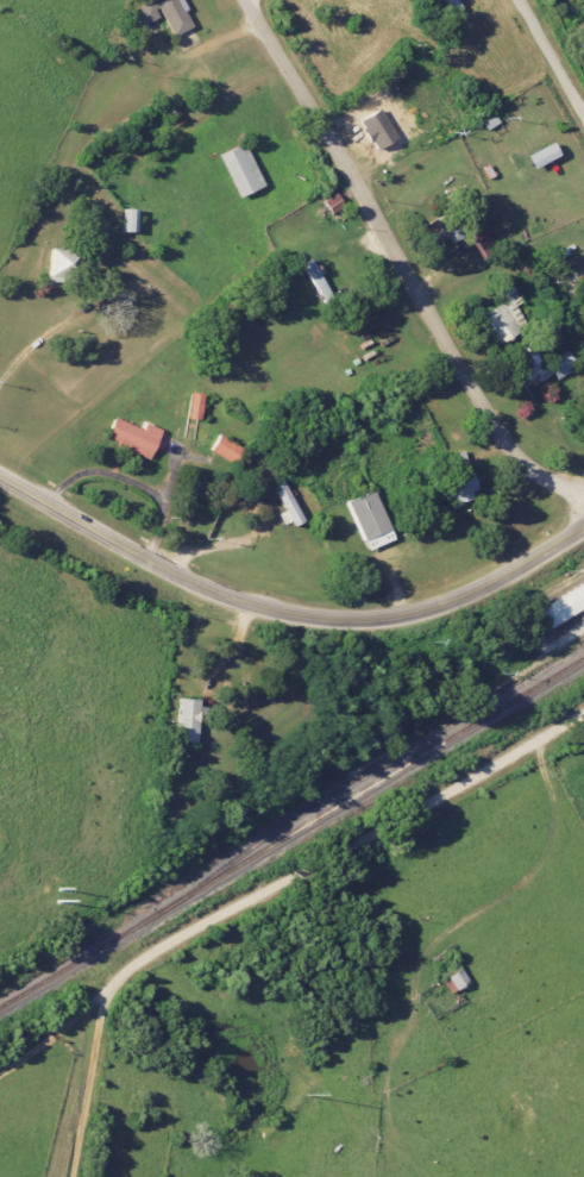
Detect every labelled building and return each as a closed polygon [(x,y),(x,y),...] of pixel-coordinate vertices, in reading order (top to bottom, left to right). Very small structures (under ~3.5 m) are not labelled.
[(170,37),(193,26),(180,0),(152,0),(129,12),(138,28),(160,17),(170,37)] [(455,0),(432,0),(442,19),(460,10),(455,0)] [(372,153),(396,139),(386,122),(396,116),(382,91),(356,107),(370,131),(362,136),(372,153)] [(237,198),(262,186),(242,143),(217,155),(237,198)] [(530,169),(557,157),(551,144),(524,156),(530,169)] [(137,209),(121,209),(121,232),(137,232),(137,209)] [(440,228),(448,245),(467,236),(462,223),(447,229),(446,225),(440,228)] [(469,234),(480,255),(493,248),(482,227),(469,234)] [(83,284),(84,261),(80,261),(80,250),(49,249),(48,283),(83,284)] [(331,300),(310,259),(302,263),(322,304),(331,300)] [(491,288),(499,304),(477,314),(492,345),(526,328),(514,306),(520,303),(508,279),(491,288)] [(554,380),(575,368),(565,351),(543,364),(531,344),(522,349),(528,360),(517,366),(529,388),(551,375),(554,380)] [(200,420),(201,394),(189,393),(187,420),(200,420)] [(149,458),(160,429),(143,423),(142,429),(112,418),(104,441),(149,458)] [(243,450),(218,435),(209,451),(233,465),(243,450)] [(444,478),(450,506),(475,500),(463,450),(444,455),(449,477),(444,478)] [(289,522),(291,527),(301,522),(282,482),(271,487),(282,511),(275,515),(281,526),(289,522)] [(345,502),(366,552),(393,540),(372,491),(345,502)] [(545,626),(583,607),(583,582),(535,606),(545,626)] [(176,743),(196,744),(198,700),(177,699),(176,743)] [(448,993),(466,981),(458,969),(440,980),(448,993)]
